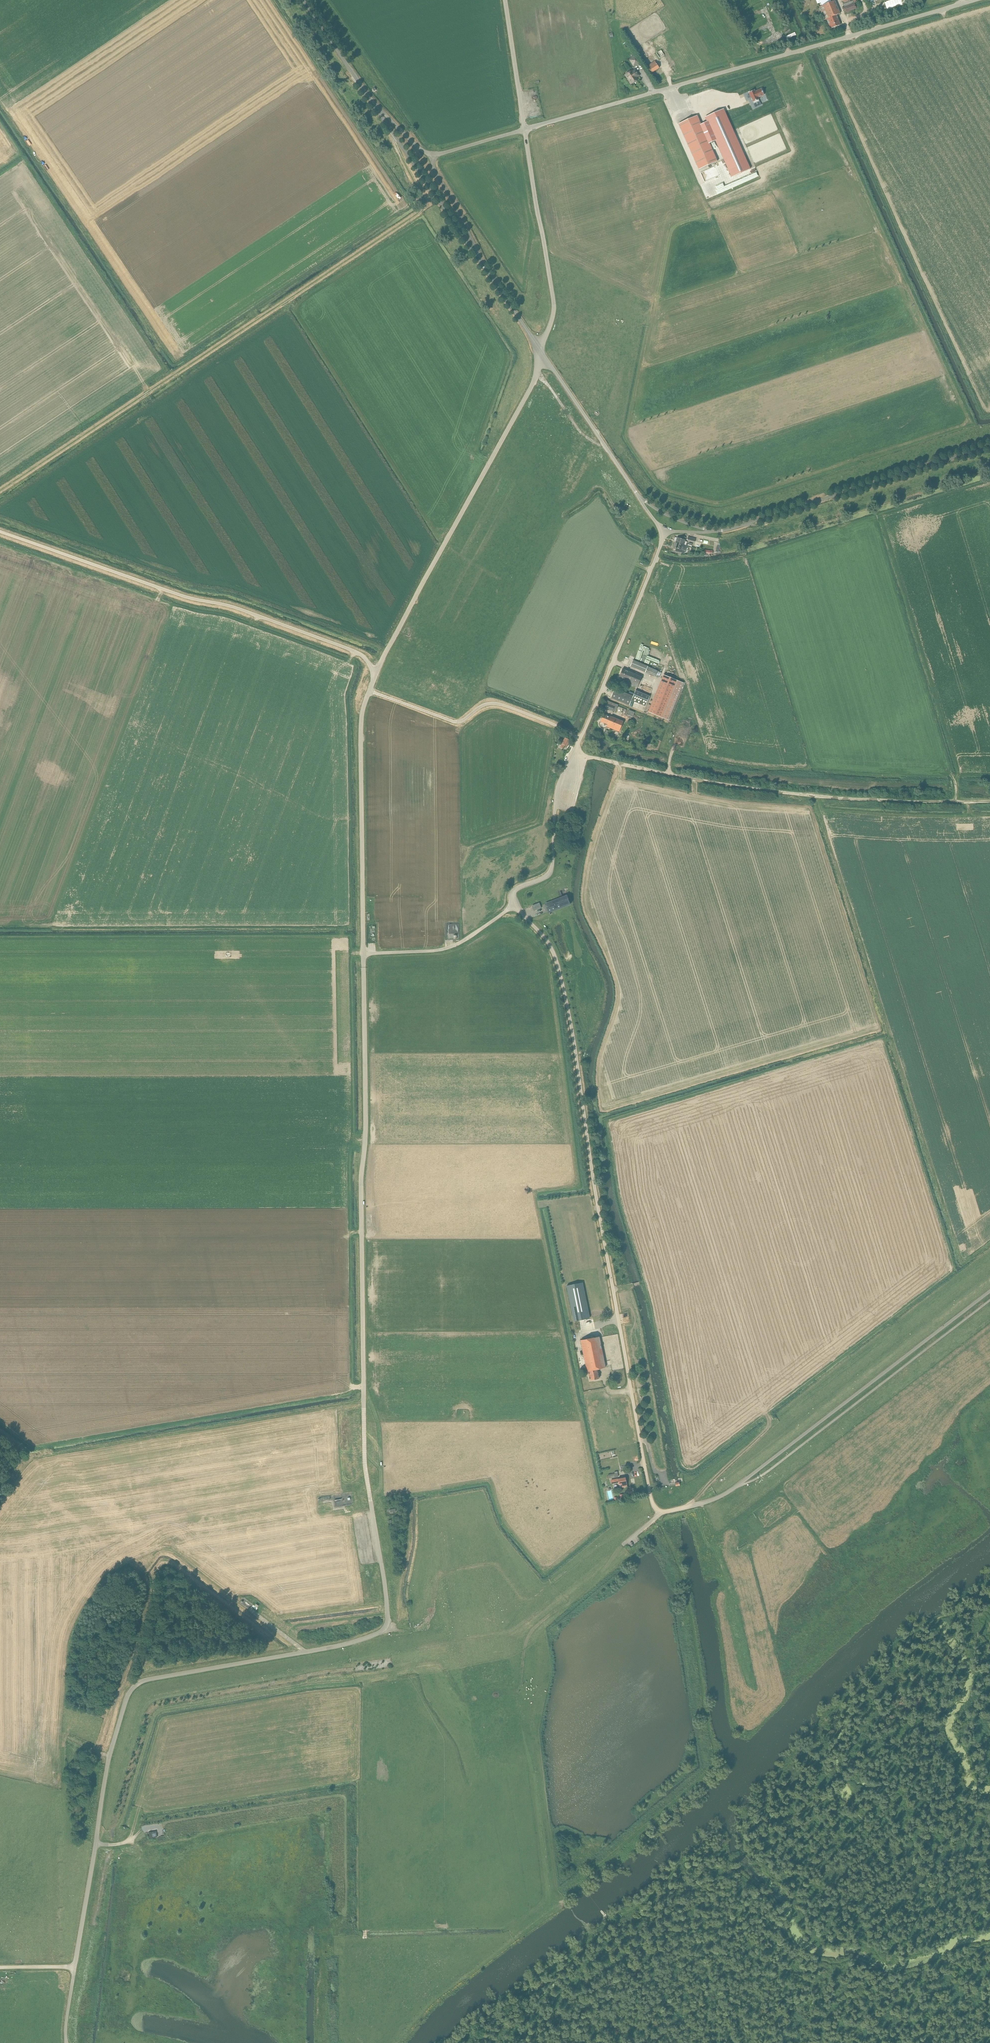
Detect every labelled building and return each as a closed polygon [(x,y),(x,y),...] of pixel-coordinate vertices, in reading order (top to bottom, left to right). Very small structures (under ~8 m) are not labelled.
[(884,2),(887,12),(906,5),(904,0),(891,0),(884,2)] [(835,1),(819,7),(824,20),(827,19),(830,27),(830,29),(840,25),(840,24),(836,15),(840,14),(835,1)] [(843,8),(845,13),(856,9),(859,8),(857,2),(854,3),(853,1),(843,5),(844,7),(843,8)] [(634,66),(639,62),(635,56),(629,59),(634,66)] [(655,62),(647,67),(651,73),(659,68),(655,62)] [(632,83),(633,83),(636,81),(637,80),(635,77),(638,75),(635,71),(632,73),(631,71),(630,72),(629,71),(626,73),(627,74),(626,75),(628,77),(627,78),(629,81),(630,81),(632,83)] [(754,90),(748,93),(753,104),(759,101),(757,98),(764,95),(760,89),(754,91),(754,90)] [(724,109),(705,118),(707,122),(715,141),(732,177),(750,169),(724,109)] [(701,125),(697,116),(678,124),(699,170),(717,161),(709,144),(701,125)] [(707,122),(701,125),(709,144),(715,141),(707,122)] [(677,537),(676,542),(684,545),(685,540),(685,537),(682,536),(681,539),(677,537)] [(674,548),(676,548),(675,551),(684,554),(686,546),(684,545),(676,542),(674,548)] [(640,668),(646,671),(645,672),(655,676),(657,671),(647,667),(648,665),(642,663),(640,668)] [(622,669),(619,677),(624,679),(623,681),(637,687),(642,677),(622,669)] [(663,675),(654,698),(648,712),(668,720),(683,683),(677,680),(663,675)] [(614,688),(610,698),(629,706),(631,700),(633,696),(628,694),(614,688)] [(633,696),(631,700),(646,706),(649,696),(635,691),(633,696)] [(605,708),(616,712),(616,711),(625,714),(627,710),(618,706),(618,705),(607,701),(605,708)] [(619,731),(623,721),(611,716),(611,717),(604,714),(601,721),(608,724),(607,726),(619,731)] [(570,740),(565,738),(560,747),(563,748),(564,745),(567,746),(570,740)] [(549,911),(566,905),(570,904),(567,896),(546,904),(549,911)] [(574,1321),(579,1320),(589,1318),(582,1283),(567,1286),(574,1321)] [(590,1380),(599,1378),(597,1369),(605,1367),(599,1337),(581,1340),(588,1374),(589,1374),(590,1380)] [(622,1487),(627,1486),(625,1477),(615,1480),(611,1480),(611,1484),(615,1483),(619,1482),(619,1484),(622,1484),(622,1487)] [(720,1845),(726,1840),(722,1836),(717,1840),(720,1845)]
